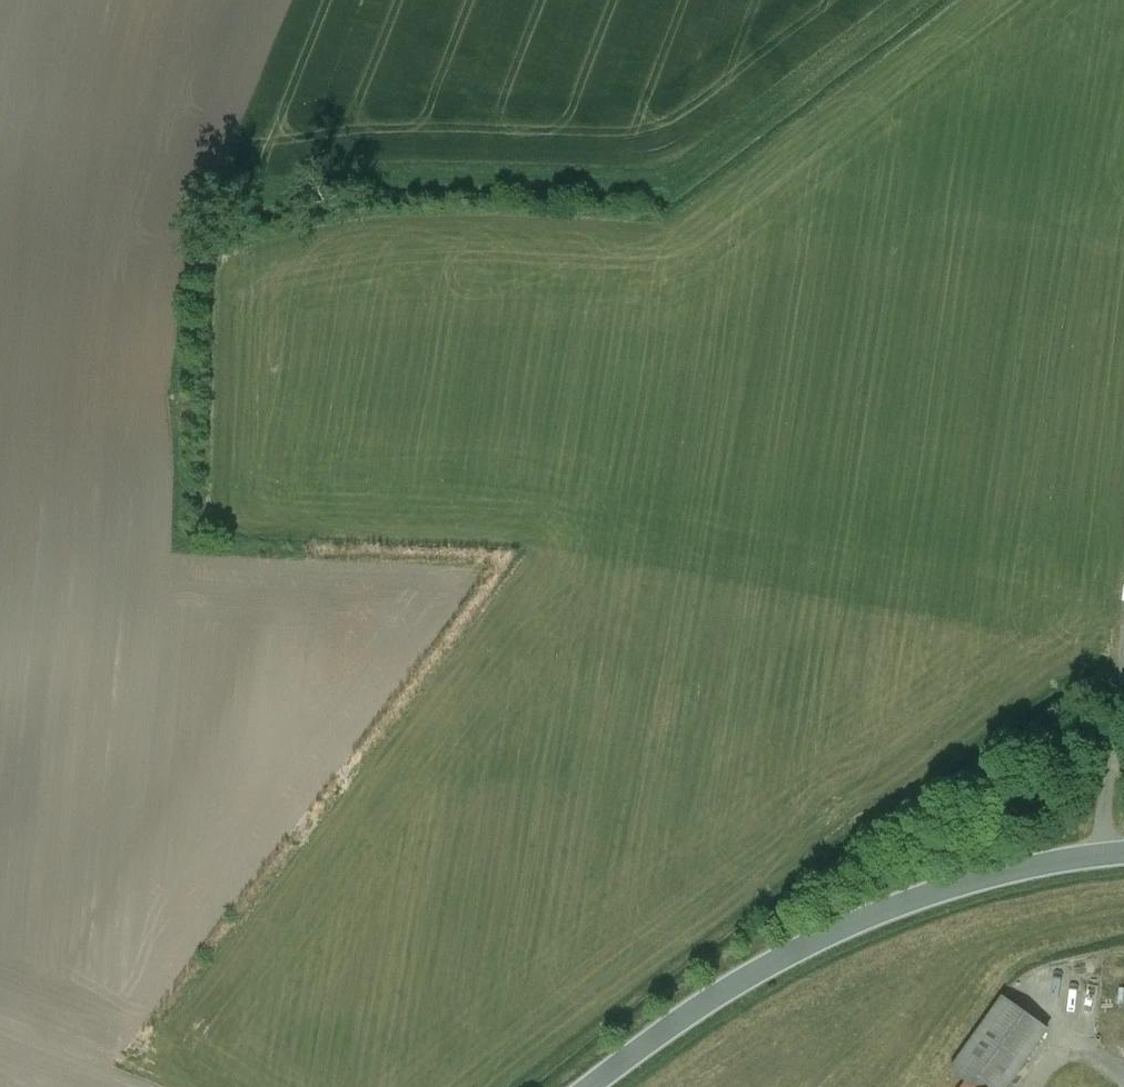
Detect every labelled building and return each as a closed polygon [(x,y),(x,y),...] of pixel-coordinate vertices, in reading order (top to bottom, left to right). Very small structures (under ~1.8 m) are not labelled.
[(950,1071),(967,1083),(973,1086),(1007,1086),(1048,1030),(1003,998),(950,1071)]
